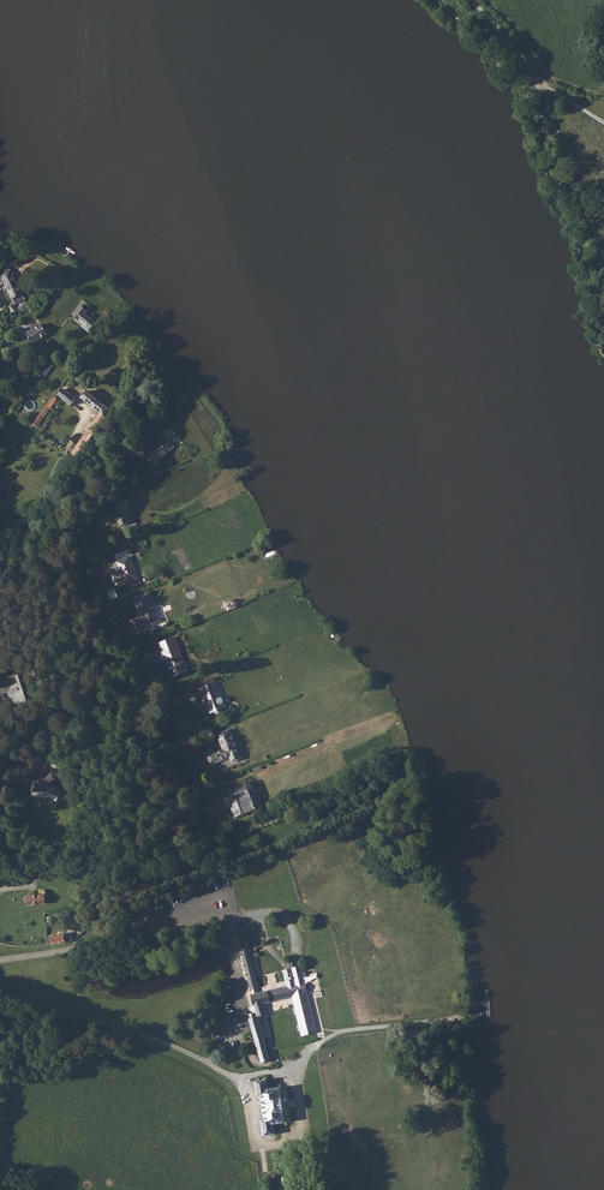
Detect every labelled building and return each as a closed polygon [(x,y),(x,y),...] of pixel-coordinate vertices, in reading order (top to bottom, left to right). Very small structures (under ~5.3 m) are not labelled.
[(0,275),(0,286),(5,283),(9,291),(5,292),(9,299),(12,298),(15,304),(25,299),(12,270),(11,269),(10,270),(6,270),(4,271),(3,272),(1,274),(1,275),(0,275)] [(9,309),(15,316),(18,314),(21,310),(19,307),(17,309),(14,305),(9,309)] [(87,312),(80,306),(73,315),(83,324),(82,326),(88,332),(96,324),(85,315),(87,312)] [(11,323),(13,324),(14,323),(15,323),(15,322),(15,321),(16,322),(21,317),(18,314),(15,316),(13,319),(12,319),(11,320),(11,321),(11,322),(11,323)] [(47,335),(41,324),(26,334),(33,344),(47,335)] [(47,376),(55,362),(51,360),(43,374),(47,376)] [(63,389),(58,395),(71,405),(75,400),(63,389)] [(86,391),(81,398),(99,413),(92,422),(94,423),(86,434),(85,433),(79,441),(80,441),(80,442),(86,446),(99,428),(102,424),(107,418),(104,416),(109,409),(86,391)] [(53,396),(49,403),(52,406),(57,399),(53,396)] [(142,401),(138,409),(137,412),(145,416),(152,402),(144,398),(142,401)] [(40,415),(33,425),(37,427),(44,417),(40,415)] [(102,424),(99,428),(106,432),(108,428),(102,424)] [(158,440),(144,452),(155,464),(169,453),(168,452),(174,446),(167,437),(164,439),(163,437),(164,436),(162,434),(157,439),(158,440)] [(128,549),(115,554),(117,559),(130,554),(128,549)] [(138,578),(129,557),(117,562),(121,571),(111,574),(117,587),(138,578)] [(160,621),(148,592),(133,598),(141,616),(131,620),(136,631),(160,621)] [(96,593),(91,595),(95,603),(99,601),(96,593)] [(172,638),(169,640),(158,644),(161,652),(156,653),(155,651),(144,655),(147,663),(150,662),(154,671),(167,666),(169,671),(174,669),(176,675),(188,671),(179,649),(177,649),(172,638)] [(0,679),(0,694),(9,691),(12,700),(15,699),(17,705),(27,702),(18,674),(0,679)] [(219,698),(213,684),(200,689),(209,713),(215,711),(214,708),(218,707),(219,710),(226,707),(222,696),(219,698)] [(211,764),(220,760),(230,756),(232,762),(240,758),(236,748),(237,747),(232,734),(231,735),(229,730),(217,735),(223,749),(208,755),(211,764)] [(38,779),(31,780),(31,787),(33,787),(33,792),(48,791),(57,796),(62,786),(56,783),(61,774),(51,769),(46,778),(45,778),(45,780),(38,781),(38,779)] [(246,783),(229,790),(227,791),(229,798),(231,797),(233,803),(230,805),(235,817),(253,810),(250,805),(248,805),(246,800),(249,799),(246,792),(249,791),(250,791),(251,790),(251,788),(251,787),(251,786),(251,785),(250,784),(249,783),(248,783),(247,783),(246,783)] [(154,844),(146,850),(149,854),(157,847),(154,844)] [(44,896),(27,897),(28,905),(45,904),(44,896)] [(51,936),(52,944),(72,941),(71,938),(71,934),(51,936)] [(250,947),(240,949),(250,989),(253,989),(254,994),(251,995),(254,1007),(256,1012),(251,1014),(248,1015),(251,1024),(257,1046),(258,1051),(262,1063),(270,1061),(258,1018),(267,1015),(264,1004),(292,997),(302,1036),(314,1033),(313,1032),(310,1014),(306,999),(300,977),(298,970),(290,973),(289,969),(283,971),(287,986),(258,994),(256,988),(259,987),(250,952),(257,950),(257,947),(256,945),(250,947)] [(301,966),(289,969),(290,973),(298,970),(300,977),(303,976),(301,966)] [(309,998),(306,999),(310,1014),(313,1032),(314,1033),(318,1032),(309,998)] [(281,1099),(280,1088),(268,1090),(267,1080),(256,1082),(258,1097),(262,1097),(265,1121),(262,1121),(264,1136),(275,1135),(273,1125),(285,1123),(284,1112),(282,1099),(281,1099)]
